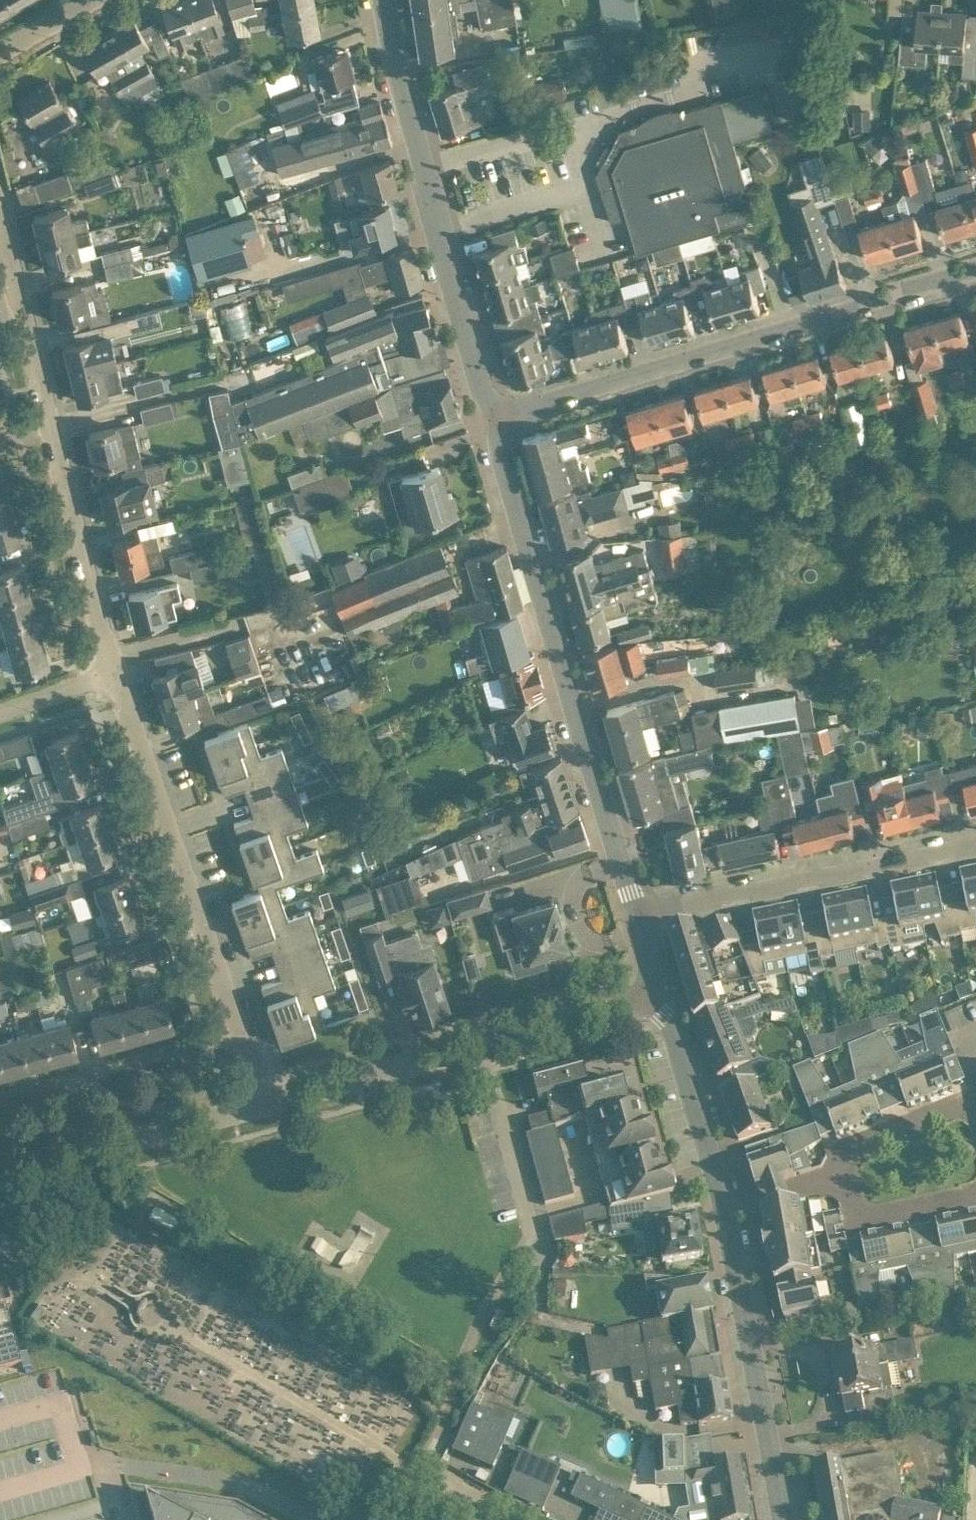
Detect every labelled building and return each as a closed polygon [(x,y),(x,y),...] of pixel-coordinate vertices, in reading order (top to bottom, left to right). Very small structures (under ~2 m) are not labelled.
[(29,0),(0,0),(0,18),(29,0)] [(200,35),(196,23),(188,0),(176,0),(163,5),(179,47),(191,43),(189,39),(200,35)] [(200,35),(202,39),(225,31),(214,0),(188,0),(196,23),(200,35)] [(258,13),(249,14),(248,11),(244,12),(240,0),(227,0),(232,16),(233,16),(238,35),(251,33),(250,28),(266,25),(264,12),(258,13)] [(258,13),(257,9),(254,0),(240,0),(244,12),(248,11),(249,14),(258,13)] [(283,9),(315,3),(314,0),(282,0),(283,9)] [(412,9),(460,2),(460,0),(411,0),(412,9)] [(481,28),(516,20),(513,0),(475,0),(481,28)] [(639,0),(601,0),(607,37),(643,32),(639,0)] [(737,15),(734,0),(714,0),(717,18),(737,15)] [(890,10),(902,12),(903,0),(891,0),(890,10)] [(461,7),(460,2),(412,9),(418,53),(455,48),(452,32),(459,31),(455,8),(461,7)] [(320,31),(315,3),(283,9),(288,37),(320,31)] [(928,43),(941,44),(943,10),(918,8),(918,18),(914,18),(902,17),(899,47),(899,61),(926,63),(928,43)] [(941,44),(953,45),(952,59),(964,60),(963,74),(975,75),(975,39),(966,39),(967,12),(943,10),(941,44)] [(108,31),(147,100),(163,90),(159,83),(160,82),(147,59),(146,59),(140,50),(150,44),(148,40),(134,16),(108,31)] [(108,31),(82,46),(98,75),(107,69),(126,102),(133,98),(141,110),(150,104),(147,100),(108,31)] [(160,55),(170,51),(163,36),(153,41),(160,55)] [(533,42),(524,44),(525,51),(534,50),(533,42)] [(278,108),(284,125),(300,119),(322,111),(359,100),(346,47),(326,52),(314,55),(325,97),(318,99),(317,96),(278,108)] [(212,66),(219,86),(249,75),(243,54),(212,66)] [(594,68),(598,75),(615,68),(614,64),(604,68),(599,59),(593,62),(595,68),(594,68)] [(484,120),(479,101),(476,93),(493,89),(485,62),(451,72),(455,85),(429,93),(441,133),(484,120)] [(219,86),(212,66),(182,77),(192,99),(220,89),(219,86)] [(532,82),(539,104),(565,96),(558,74),(532,82)] [(63,102),(60,96),(50,79),(19,97),(32,120),(32,119),(36,126),(45,142),(76,124),(66,108),(63,102)] [(622,128),(598,172),(612,220),(628,216),(639,251),(668,242),(679,239),(691,235),(721,226),(757,216),(755,209),(736,144),(735,140),(773,128),(762,88),(761,87),(723,98),(622,128)] [(954,104),(955,96),(939,94),(938,108),(954,104)] [(280,174),(392,142),(380,100),(359,106),(362,120),(304,136),(300,119),(284,125),(289,140),(271,145),(280,174)] [(150,104),(141,110),(147,121),(156,115),(150,104)] [(855,108),(855,126),(871,126),(871,108),(855,108)] [(967,128),(975,159),(975,125),(967,128)] [(84,182),(84,183),(113,172),(113,173),(116,171),(104,144),(105,144),(98,129),(90,132),(102,157),(67,170),(66,170),(34,181),(40,198),(84,182)] [(874,133),(865,141),(873,151),(883,143),(874,133)] [(244,142),(226,149),(234,171),(235,174),(254,167),(244,142)] [(761,145),(750,154),(764,171),(775,162),(761,145)] [(176,150),(163,154),(164,158),(166,165),(179,161),(176,150)] [(821,153),(800,160),(809,186),(813,185),(817,196),(819,204),(833,199),(836,198),(831,184),(824,161),(821,153)] [(927,157),(912,161),(923,198),(938,194),(927,157)] [(164,158),(156,160),(159,173),(168,171),(166,165),(164,158)] [(360,200),(369,197),(398,189),(389,158),(361,166),(361,167),(352,170),(360,200)] [(897,199),(883,203),(888,219),(897,250),(924,242),(917,217),(927,214),(923,198),(912,161),(898,166),(911,212),(901,214),(897,199)] [(117,184),(113,173),(113,172),(84,183),(89,194),(117,184)] [(341,173),(333,175),(337,189),(345,187),(341,173)] [(960,181),(964,196),(973,227),(975,226),(975,188),(973,177),(960,181)] [(851,178),(831,184),(836,198),(850,194),(855,192),(851,178)] [(809,186),(790,193),(794,203),(804,235),(806,239),(813,262),(801,266),(812,297),(847,285),(840,266),(819,204),(817,196),(813,185),(809,186)] [(883,202),(882,199),(878,186),(864,190),(868,202),(870,207),(883,202)] [(239,192),(226,197),(232,214),(245,209),(239,192)] [(850,194),(836,198),(844,224),(858,220),(850,194)] [(947,235),(973,227),(964,196),(937,204),(947,235)] [(386,203),(367,209),(358,212),(363,230),(351,233),(355,246),(395,234),(386,203)] [(34,214),(40,240),(90,228),(87,217),(73,221),(69,206),(34,214)] [(250,262),(243,236),(258,231),(252,212),(185,232),(198,278),(250,262)] [(544,219),(529,223),(533,235),(547,230),(544,219)] [(870,258),(897,250),(888,219),(861,227),(870,258)] [(477,250),(483,272),(518,262),(514,248),(521,246),(515,226),(492,233),(496,245),(477,250)] [(749,241),(746,227),(733,230),(737,244),(749,241)] [(96,254),(90,228),(40,240),(47,266),(96,254)] [(102,251),(105,264),(137,256),(186,244),(184,237),(182,229),(172,230),(168,237),(169,241),(142,248),(140,242),(102,251)] [(691,235),(679,239),(683,255),(696,251),(691,235)] [(679,239),(668,242),(673,258),(683,255),(679,239)] [(552,252),(555,263),(578,256),(575,245),(552,252)] [(413,246),(386,254),(387,256),(340,269),(345,288),(392,274),(396,288),(423,281),(413,246)] [(142,275),(137,256),(105,264),(109,280),(133,274),(134,277),(142,275)] [(582,268),(578,256),(555,263),(559,275),(582,268)] [(646,256),(635,260),(638,267),(641,269),(649,267),(646,256)] [(490,294),(524,284),(532,282),(529,273),(532,272),(528,259),(518,262),(483,272),(490,294)] [(749,276),(729,282),(739,315),(761,309),(755,290),(767,286),(760,263),(746,267),(749,276)] [(694,284),(700,306),(711,303),(717,322),(739,315),(729,282),(715,286),(712,278),(705,274),(692,278),(694,284)] [(95,279),(72,285),(52,289),(60,321),(89,313),(85,294),(98,291),(95,279)] [(515,310),(519,321),(540,314),(535,295),(528,297),(524,284),(490,294),(496,316),(515,310)] [(676,297),(663,301),(673,335),(695,328),(689,309),(700,306),(694,284),(674,290),(676,297)] [(236,288),(225,291),(227,298),(238,295),(236,288)] [(625,295),(634,326),(645,322),(651,341),(673,335),(663,301),(659,290),(651,292),(650,288),(625,295)] [(298,343),(342,326),(376,312),(368,291),(290,322),(298,343)] [(595,313),(607,354),(629,348),(623,329),(634,326),(625,295),(625,296),(626,299),(594,309),(595,313)] [(376,339),(378,345),(381,344),(384,351),(420,340),(421,344),(434,340),(437,340),(426,303),(394,312),(393,309),(325,336),(332,357),(376,339)] [(108,319),(111,332),(159,322),(156,309),(108,319)] [(933,318),(942,348),(957,344),(963,364),(975,361),(975,352),(973,341),(970,341),(961,310),(933,318)] [(575,329),(582,350),(585,361),(607,354),(595,313),(587,316),(589,323),(575,327),(575,329)] [(503,338),(509,360),(550,348),(550,346),(543,348),(539,335),(546,333),(540,314),(519,321),(522,332),(503,338)] [(933,318),(906,327),(914,354),(915,354),(918,366),(930,362),(931,366),(946,361),(942,348),(933,318)] [(570,354),(582,350),(575,329),(563,332),(570,354)] [(859,340),(867,368),(895,360),(887,332),(859,340)] [(66,343),(72,371),(117,360),(114,344),(111,333),(95,337),(94,336),(66,343)] [(288,422),(348,400),(386,385),(384,378),(392,376),(393,378),(441,363),(434,340),(421,344),(420,340),(384,351),(381,344),(378,345),(324,366),(232,402),(234,410),(242,441),(259,433),(288,422)] [(859,340),(832,348),(840,376),(867,368),(859,340)] [(555,365),(550,348),(509,360),(516,382),(534,376),(543,373),(553,371),(555,365)] [(792,361),(803,398),(800,388),(827,380),(819,352),(792,361)] [(121,376),(117,360),(72,371),(79,399),(107,392),(124,388),(121,376)] [(787,402),(803,398),(792,361),(764,369),(772,396),(784,393),(787,402)] [(960,369),(949,372),(953,385),(966,380),(962,368),(960,369)] [(543,373),(534,376),(536,385),(546,382),(543,373)] [(724,381),(732,408),(759,400),(751,373),(724,381)] [(162,374),(134,382),(137,395),(172,386),(170,376),(162,377),(162,374)] [(348,400),(288,422),(297,445),(379,414),(384,428),(401,423),(404,434),(427,427),(427,425),(460,415),(447,374),(416,384),(413,376),(388,384),(389,386),(375,395),(375,392),(349,403),(348,400)] [(938,408),(929,377),(913,382),(922,413),(938,408)] [(704,416),(732,408),(724,381),(696,389),(704,416)] [(875,394),(879,407),(892,403),(888,390),(875,394)] [(657,401),(666,432),(693,423),(684,393),(657,401)] [(866,411),(879,407),(875,394),(862,399),(866,411)] [(171,401),(171,400),(140,408),(144,422),(179,413),(175,400),(171,401)] [(859,400),(843,406),(855,445),(872,440),(859,400)] [(639,440),(666,432),(657,401),(630,409),(639,440)] [(234,410),(213,415),(222,446),(242,441),(234,410)] [(808,414),(812,427),(825,423),(821,410),(808,414)] [(799,431),(812,427),(808,414),(795,418),(799,431)] [(524,438),(531,465),(579,452),(576,440),(591,436),(587,420),(524,438)] [(139,457),(133,424),(116,427),(89,432),(93,451),(88,451),(91,465),(95,464),(96,465),(122,460),(126,459),(128,469),(136,467),(134,458),(139,457)] [(624,428),(614,430),(616,440),(626,437),(624,428)] [(740,434),(744,447),(757,443),(753,430),(740,434)] [(731,451),(744,447),(740,434),(727,438),(731,451)] [(794,441),(780,444),(785,466),(800,465),(794,441)] [(241,443),(220,448),(224,465),(245,460),(241,443)] [(673,453),(679,477),(694,473),(694,474),(714,468),(710,455),(690,462),(686,449),(673,453)] [(582,466),(579,452),(531,465),(539,492),(591,478),(588,465),(582,466)] [(676,478),(679,477),(673,453),(658,458),(663,470),(639,470),(639,477),(641,477),(653,476),(664,476),(664,477),(674,474),(676,478)] [(162,461),(136,467),(128,469),(123,470),(126,483),(101,489),(109,522),(156,510),(152,490),(150,482),(166,478),(162,461)] [(287,473),(292,486),(324,474),(319,461),(287,473)] [(409,498),(393,503),(403,535),(438,524),(435,517),(458,510),(452,491),(447,493),(439,465),(400,476),(401,478),(403,478),(409,498)] [(324,474),(292,486),(300,508),(353,490),(346,469),(335,470),(324,474)] [(653,476),(641,477),(641,480),(646,498),(658,495),(653,476)] [(576,490),(541,499),(553,543),(572,538),(588,534),(584,519),(628,507),(622,485),(593,494),(592,489),(576,493),(576,490)] [(14,515),(8,491),(0,493),(0,519),(14,515)] [(2,545),(21,540),(14,515),(0,519),(0,545),(2,545)] [(659,533),(681,532),(680,519),(658,520),(659,533)] [(140,535),(134,537),(115,542),(122,571),(163,561),(156,532),(140,536),(140,535)] [(698,565),(693,533),(693,532),(683,533),(661,536),(666,570),(698,565)] [(707,536),(707,547),(718,546),(717,535),(707,536)] [(365,575),(331,589),(350,634),(364,628),(381,621),(385,631),(401,624),(397,615),(435,598),(448,593),(458,589),(438,541),(364,572),(365,575)] [(474,583),(475,586),(516,574),(507,545),(467,557),(474,583)] [(263,548),(254,550),(257,562),(274,558),(271,546),(263,548)] [(172,569),(190,565),(198,563),(194,547),(168,553),(172,569)] [(560,559),(575,609),(623,595),(626,609),(628,608),(659,600),(644,548),(595,562),(592,550),(560,559)] [(328,564),(337,580),(364,565),(356,549),(328,564)] [(215,558),(198,563),(190,565),(193,579),(219,573),(215,558)] [(0,570),(0,597),(28,589),(22,565),(0,570)] [(524,603),(516,574),(475,586),(478,598),(449,608),(456,632),(468,629),(466,621),(524,603)] [(158,586),(149,588),(129,593),(137,624),(177,614),(173,598),(182,596),(178,581),(158,586)] [(5,622),(35,614),(28,589),(0,597),(0,604),(5,622)] [(629,611),(628,608),(626,609),(623,595),(575,609),(572,610),(581,641),(612,633),(607,617),(629,611)] [(481,653),(484,664),(494,661),(494,662),(529,652),(516,609),(481,620),(483,624),(475,626),(471,633),(476,654),(477,654),(481,653)] [(5,622),(11,646),(42,638),(35,614),(5,622)] [(622,642),(653,634),(649,622),(619,630),(622,642)] [(261,668),(249,633),(226,640),(238,676),(261,668)] [(48,662),(42,638),(11,646),(18,670),(48,662)] [(617,643),(603,647),(584,653),(595,692),(629,682),(626,671),(647,665),(639,639),(618,645),(617,643)] [(190,693),(205,688),(191,646),(175,652),(180,666),(153,675),(163,701),(190,692),(190,693)] [(533,650),(529,652),(494,662),(494,661),(484,664),(480,665),(483,677),(499,672),(507,701),(545,690),(533,650)] [(689,654),(659,659),(661,674),(692,669),(692,672),(710,669),(707,652),(689,655),(689,654)] [(771,661),(716,669),(719,688),(760,682),(774,680),(774,678),(771,661)] [(263,694),(225,708),(231,721),(273,706),(269,692),(265,682),(260,684),(263,694)] [(343,687),(324,695),(331,709),(349,702),(343,687)] [(190,693),(190,692),(163,701),(172,728),(214,713),(205,688),(190,693)] [(627,703),(607,709),(615,733),(631,729),(628,720),(642,716),(640,712),(679,701),(676,691),(675,689),(627,703)] [(694,711),(696,726),(681,729),(685,748),(727,739),(801,728),(795,692),(694,711)] [(631,729),(615,733),(622,759),(641,753),(651,750),(644,724),(682,713),(679,701),(640,712),(642,716),(628,720),(631,729)] [(975,721),(975,703),(964,705),(966,723),(975,721)] [(525,705),(489,717),(499,748),(511,744),(516,761),(554,748),(553,744),(556,743),(552,732),(549,733),(545,722),(532,726),(525,705)] [(297,726),(306,721),(299,708),(290,713),(297,726)] [(256,741),(249,721),(208,735),(215,756),(256,741)] [(305,741),(314,737),(306,721),(297,726),(305,741)] [(842,722),(829,724),(833,742),(834,742),(846,739),(844,730),(842,722)] [(812,727),(801,728),(806,749),(814,747),(816,747),(812,727)] [(856,727),(844,730),(846,739),(847,741),(854,740),(858,733),(856,727)] [(801,728),(778,732),(784,760),(808,755),(806,749),(801,728)] [(49,755),(39,758),(42,770),(43,769),(55,765),(85,755),(77,731),(44,742),(49,755)] [(0,742),(0,760),(35,748),(34,745),(30,732),(0,742)] [(261,754),(256,741),(215,756),(217,764),(215,764),(219,776),(260,762),(264,774),(288,765),(282,747),(261,754)] [(624,766),(620,767),(635,818),(663,809),(668,826),(696,820),(691,801),(680,805),(670,771),(687,767),(715,760),(711,743),(650,758),(639,761),(624,766)] [(42,770),(28,775),(36,795),(50,790),(54,789),(58,803),(59,804),(71,800),(67,788),(75,786),(84,782),(94,779),(85,755),(55,765),(43,769),(42,770)] [(334,769),(325,755),(317,761),(326,774),(334,769)] [(533,779),(538,793),(570,782),(561,755),(542,762),(530,766),(530,767),(520,770),(524,782),(533,779)] [(955,797),(969,793),(973,807),(975,807),(975,761),(948,769),(955,797)] [(248,785),(253,799),(295,785),(288,765),(264,774),(260,762),(219,776),(224,793),(248,785)] [(904,780),(915,820),(942,813),(939,801),(955,797),(948,769),(944,769),(942,763),(926,767),(928,774),(904,779),(904,780)] [(335,787),(344,782),(335,769),(334,769),(326,774),(335,787)] [(818,796),(829,839),(857,832),(854,821),(869,817),(865,804),(858,806),(851,777),(830,782),(833,792),(818,796)] [(867,804),(865,804),(869,817),(883,813),(887,827),(915,820),(904,780),(879,786),(877,778),(862,782),(867,804)] [(498,781),(485,785),(488,795),(501,790),(498,781)] [(537,824),(547,821),(546,820),(560,815),(579,809),(570,782),(538,793),(540,800),(530,803),(537,824)] [(234,822),(240,839),(281,824),(277,813),(302,804),(295,785),(253,799),(257,809),(258,813),(234,822)] [(50,790),(4,806),(8,821),(44,809),(45,809),(59,804),(58,803),(54,789),(50,790)] [(798,832),(801,846),(829,839),(818,796),(814,797),(818,812),(781,823),(784,836),(798,832)] [(771,804),(774,820),(798,812),(794,799),(771,804)] [(65,842),(81,836),(110,826),(102,802),(72,812),(61,816),(65,827),(60,829),(65,842)] [(356,803),(347,807),(352,822),(362,818),(356,803)] [(479,826),(407,859),(412,875),(455,859),(461,877),(470,874),(472,878),(508,864),(509,868),(589,841),(580,814),(548,825),(547,821),(537,824),(530,803),(502,813),(503,818),(479,826)] [(302,804),(277,813),(281,824),(240,839),(244,850),(247,849),(250,857),(291,843),(287,830),(308,822),(302,804)] [(771,804),(759,806),(764,829),(776,826),(774,820),(771,804)] [(44,809),(8,821),(13,838),(27,833),(50,825),(45,809),(44,809)] [(362,818),(352,822),(358,837),(367,833),(362,818)] [(398,820),(386,826),(392,837),(404,831),(398,820)] [(671,841),(665,842),(672,863),(676,865),(678,874),(706,867),(696,820),(668,826),(667,826),(671,841)] [(0,824),(0,834),(8,832),(6,823),(0,824)] [(118,850),(110,826),(81,836),(89,860),(118,850)] [(719,839),(724,862),(724,864),(781,851),(777,832),(776,826),(764,829),(719,839)] [(250,857),(256,877),(295,863),(299,877),(324,868),(317,848),(296,856),(291,843),(250,857)] [(376,859),(371,844),(361,847),(367,863),(376,859)] [(299,877),(295,863),(256,877),(260,888),(235,897),(239,910),(242,917),(284,903),(277,885),(299,877)] [(25,880),(29,893),(60,883),(55,869),(25,880)] [(60,883),(29,893),(35,909),(84,891),(92,912),(135,897),(126,873),(97,883),(93,872),(60,883)] [(410,873),(376,884),(386,914),(426,900),(410,873)] [(955,908),(961,938),(962,937),(961,933),(975,930),(975,874),(961,877),(967,905),(955,908)] [(915,886),(923,929),(936,926),(942,941),(961,938),(955,908),(943,910),(938,881),(915,886)] [(485,886),(447,898),(452,915),(490,903),(485,886)] [(927,945),(923,929),(915,886),(892,890),(898,919),(900,930),(902,929),(905,949),(927,945)] [(362,889),(343,895),(348,910),(367,904),(373,902),(368,887),(362,889)] [(319,891),(324,906),(333,903),(328,888),(319,891)] [(846,900),(856,950),(879,946),(869,895),(846,900)] [(143,921),(135,897),(92,912),(92,913),(105,908),(113,932),(143,921)] [(540,949),(565,942),(556,914),(560,913),(556,901),(553,902),(552,900),(515,911),(515,908),(492,915),(500,942),(504,941),(513,972),(544,962),(540,949)] [(829,933),(817,935),(822,961),(835,959),(835,954),(856,950),(846,900),(823,904),(829,933)] [(449,919),(445,901),(426,905),(431,924),(449,919)] [(284,903),(242,917),(245,925),(242,926),(246,938),(287,924),(291,935),(316,927),(309,909),(288,916),(284,903)] [(9,910),(13,927),(37,921),(32,904),(9,910)] [(777,913),(786,961),(808,957),(812,976),(824,973),(824,968),(822,961),(817,935),(805,937),(800,909),(777,913)] [(741,950),(743,958),(751,981),(767,977),(765,966),(786,961),(777,913),(754,918),(760,947),(741,950)] [(74,939),(85,935),(94,932),(88,914),(68,921),(74,939)] [(341,923),(331,927),(336,942),(346,938),(341,923)] [(669,934),(682,977),(743,958),(741,950),(731,924),(708,932),(704,923),(695,926),(694,925),(669,934)] [(276,947),(281,961),(322,947),(316,927),(291,935),(287,924),(246,938),(252,955),(276,947)] [(17,948),(29,944),(26,934),(14,938),(12,930),(0,933),(5,951),(17,948)] [(382,930),(363,936),(377,976),(401,968),(406,983),(399,985),(406,1007),(413,1005),(417,1018),(448,1007),(443,992),(445,992),(441,979),(439,980),(433,961),(427,962),(417,931),(386,941),(382,930)] [(351,954),(346,938),(336,942),(342,957),(351,954)] [(72,946),(76,957),(97,950),(93,939),(72,946)] [(125,952),(127,958),(129,958),(131,964),(154,957),(148,939),(127,946),(129,951),(125,952)] [(110,964),(127,958),(125,952),(129,951),(127,946),(106,953),(110,964)] [(262,983),(267,1000),(308,986),(304,975),(329,966),(322,947),(281,961),(286,975),(262,983)] [(17,948),(5,951),(11,972),(23,969),(17,948)] [(473,950),(460,954),(467,976),(480,972),(473,950)] [(91,983),(94,982),(109,978),(106,966),(102,955),(66,967),(76,999),(94,993),(91,983)] [(682,977),(696,1020),(721,1010),(724,1017),(759,1003),(751,981),(743,958),(682,977)] [(806,961),(787,962),(788,973),(807,972),(806,961)] [(336,984),(329,966),(304,975),(308,986),(267,1000),(271,1012),(275,1011),(277,1019),(319,1005),(314,992),(336,984)] [(0,978),(0,994),(24,987),(19,973),(0,978)] [(363,989),(358,974),(349,977),(354,992),(363,989)] [(141,999),(149,1031),(151,1031),(153,1036),(163,1033),(162,1028),(174,1025),(166,994),(155,998),(150,979),(136,983),(141,999)] [(968,985),(956,989),(961,1003),(973,998),(968,985)] [(36,1004),(38,1003),(57,998),(54,986),(37,991),(38,997),(34,998),(36,1004)] [(117,1008),(125,1038),(149,1031),(141,999),(128,1003),(124,988),(113,992),(117,1008)] [(369,1004),(363,989),(354,992),(359,1008),(369,1004)] [(41,1013),(38,1003),(36,1004),(34,998),(38,997),(37,991),(15,997),(18,1008),(33,1004),(36,1014),(41,1013)] [(101,1045),(125,1038),(117,1008),(113,992),(112,992),(116,1006),(101,1010),(101,1008),(91,1010),(101,1045)] [(917,1020),(920,1019),(938,1012),(940,1011),(936,992),(910,1011),(917,1020)] [(9,1011),(6,999),(0,1001),(0,1013),(9,1011)] [(790,1017),(798,1015),(792,999),(765,1009),(768,1017),(773,1015),(790,1017)] [(763,1016),(759,1003),(724,1017),(721,1010),(696,1020),(695,1020),(718,1078),(753,1064),(737,1026),(763,1016)] [(326,1025),(319,1005),(277,1019),(284,1039),(326,1025)] [(189,1010),(178,1014),(182,1023),(192,1020),(189,1010)] [(906,1025),(903,1012),(888,1015),(890,1028),(906,1025)] [(929,1057),(916,1062),(931,1098),(954,1088),(943,1064),(957,1058),(938,1012),(920,1019),(929,1057)] [(44,1028),(53,1058),(78,1051),(69,1021),(67,1021),(66,1015),(56,1018),(57,1024),(44,1028)] [(18,1025),(29,1064),(53,1058),(44,1028),(32,1031),(29,1022),(18,1025)] [(859,1044),(866,1041),(873,1038),(870,1022),(855,1025),(859,1044)] [(5,1071),(29,1064),(18,1025),(20,1034),(0,1040),(0,1054),(5,1071)] [(866,1041),(885,1087),(898,1082),(908,1107),(931,1098),(916,1062),(902,1067),(881,1035),(873,1038),(866,1041)] [(819,1037),(807,1040),(815,1060),(840,1051),(836,1036),(823,1039),(819,1037)] [(858,1086),(845,1091),(859,1126),(882,1117),(872,1092),(885,1087),(866,1041),(859,1044),(850,1047),(858,1086)] [(578,1063),(531,1076),(534,1088),(538,1100),(538,1101),(547,1099),(588,1088),(588,1086),(582,1062),(578,1063)] [(836,1136),(859,1126),(845,1091),(832,1097),(811,1065),(796,1071),(805,1098),(813,1116),(826,1111),(836,1136)] [(785,1072),(775,1075),(779,1087),(789,1084),(785,1072)] [(531,1134),(553,1128),(554,1128),(554,1127),(585,1120),(628,1108),(620,1079),(588,1088),(547,1099),(551,1113),(528,1120),(531,1134)] [(772,1129),(764,1105),(756,1081),(723,1092),(739,1140),(772,1129)] [(585,1120),(591,1141),(648,1126),(648,1124),(642,1125),(636,1106),(628,1108),(585,1120)] [(591,1141),(597,1165),(649,1151),(647,1147),(654,1145),(648,1126),(591,1141)] [(783,1180),(795,1176),(790,1161),(823,1143),(817,1126),(770,1142),(774,1155),(749,1164),(757,1189),(765,1187),(766,1189),(767,1189),(766,1186),(782,1181),(783,1184),(784,1183),(783,1180)] [(530,1148),(557,1141),(553,1128),(531,1134),(527,1135),(530,1148)] [(530,1148),(533,1160),(561,1154),(557,1141),(530,1148)] [(597,1165),(604,1189),(661,1173),(656,1155),(650,1156),(649,1151),(597,1165)] [(533,1160),(537,1175),(564,1169),(561,1154),(533,1160)] [(564,1169),(537,1175),(541,1188),(568,1182),(564,1169)] [(604,1189),(609,1208),(673,1194),(667,1172),(661,1173),(604,1189)] [(568,1182),(541,1188),(545,1202),(571,1196),(568,1182)] [(673,1194),(609,1208),(610,1210),(607,1211),(612,1235),(648,1229),(651,1244),(658,1242),(662,1264),(702,1257),(696,1217),(671,1221),(667,1196),(673,1194)] [(811,1314),(814,1327),(839,1322),(834,1300),(821,1303),(817,1287),(813,1287),(810,1275),(823,1273),(810,1201),(763,1209),(767,1235),(763,1236),(767,1256),(771,1255),(776,1282),(781,1281),(784,1292),(779,1293),(785,1320),(811,1314)] [(582,1212),(549,1221),(554,1237),(555,1242),(586,1237),(582,1212)] [(830,1240),(832,1254),(849,1250),(846,1236),(838,1238),(835,1228),(844,1227),(841,1213),(824,1216),(828,1241),(830,1240)] [(969,1255),(975,1253),(975,1213),(961,1217),(969,1255)] [(929,1251),(940,1300),(957,1296),(955,1259),(969,1255),(961,1217),(937,1222),(942,1248),(929,1251)] [(186,1243),(196,1224),(187,1219),(184,1224),(176,1237),(186,1243)] [(886,1233),(894,1272),(909,1269),(924,1303),(940,1300),(929,1251),(916,1254),(910,1228),(886,1233)] [(880,1276),(894,1272),(886,1233),(862,1238),(867,1264),(853,1267),(863,1315),(882,1312),(880,1276)] [(560,1261),(560,1267),(563,1271),(568,1272),(573,1269),(574,1263),(570,1258),(564,1258),(560,1261)] [(22,1364),(6,1305),(12,1304),(0,1260),(0,1370),(22,1364)] [(676,1281),(644,1279),(646,1293),(655,1291),(661,1321),(713,1312),(707,1281),(687,1285),(687,1286),(681,1288),(680,1280),(676,1281)] [(553,1281),(552,1297),(565,1297),(565,1281),(553,1281)] [(31,1309),(25,1319),(38,1327),(44,1317),(31,1309)] [(950,1310),(934,1313),(937,1327),(953,1324),(950,1310)] [(509,1317),(497,1312),(489,1330),(501,1335),(509,1317)] [(638,1326),(607,1332),(610,1344),(614,1345),(626,1347),(645,1349),(648,1370),(713,1359),(714,1359),(720,1358),(721,1358),(714,1319),(713,1312),(661,1321),(638,1326)] [(597,1342),(585,1339),(591,1376),(603,1374),(597,1342)] [(876,1348),(854,1352),(834,1355),(842,1398),(844,1398),(848,1415),(863,1412),(860,1394),(882,1390),(892,1389),(890,1366),(917,1361),(914,1343),(876,1350),(876,1348)] [(645,1349),(626,1347),(630,1368),(633,1384),(650,1381),(655,1412),(677,1408),(681,1425),(698,1426),(698,1427),(712,1424),(732,1421),(725,1384),(725,1382),(722,1366),(720,1358),(714,1359),(713,1359),(648,1370),(645,1349)] [(493,1408),(482,1434),(503,1444),(515,1418),(493,1408)] [(492,1469),(503,1444),(482,1434),(471,1459),(492,1469)] [(665,1441),(653,1442),(655,1484),(692,1482),(690,1473),(687,1441),(665,1441)] [(510,1444),(504,1458),(541,1475),(547,1461),(510,1444)] [(912,1504),(905,1503),(897,1455),(842,1465),(841,1461),(816,1466),(825,1519),(909,1519),(912,1504)] [(674,1519),(750,1519),(739,1459),(738,1459),(713,1464),(710,1464),(711,1469),(701,1471),(690,1473),(692,1482),(693,1490),(704,1488),(707,1506),(688,1510),(678,1511),(674,1519)] [(474,1481),(484,1486),(489,1476),(479,1471),(474,1481)] [(572,1497),(600,1511),(600,1510),(620,1519),(640,1519),(646,1507),(619,1495),(581,1477),(572,1497)] [(237,1507),(129,1492),(137,1519),(262,1519),(237,1507)] [(909,1519),(939,1519),(941,1511),(912,1504),(909,1519)] [(640,1519),(672,1519),(646,1507),(640,1519)] [(595,1519),(620,1519),(600,1510),(600,1511),(595,1519)]
